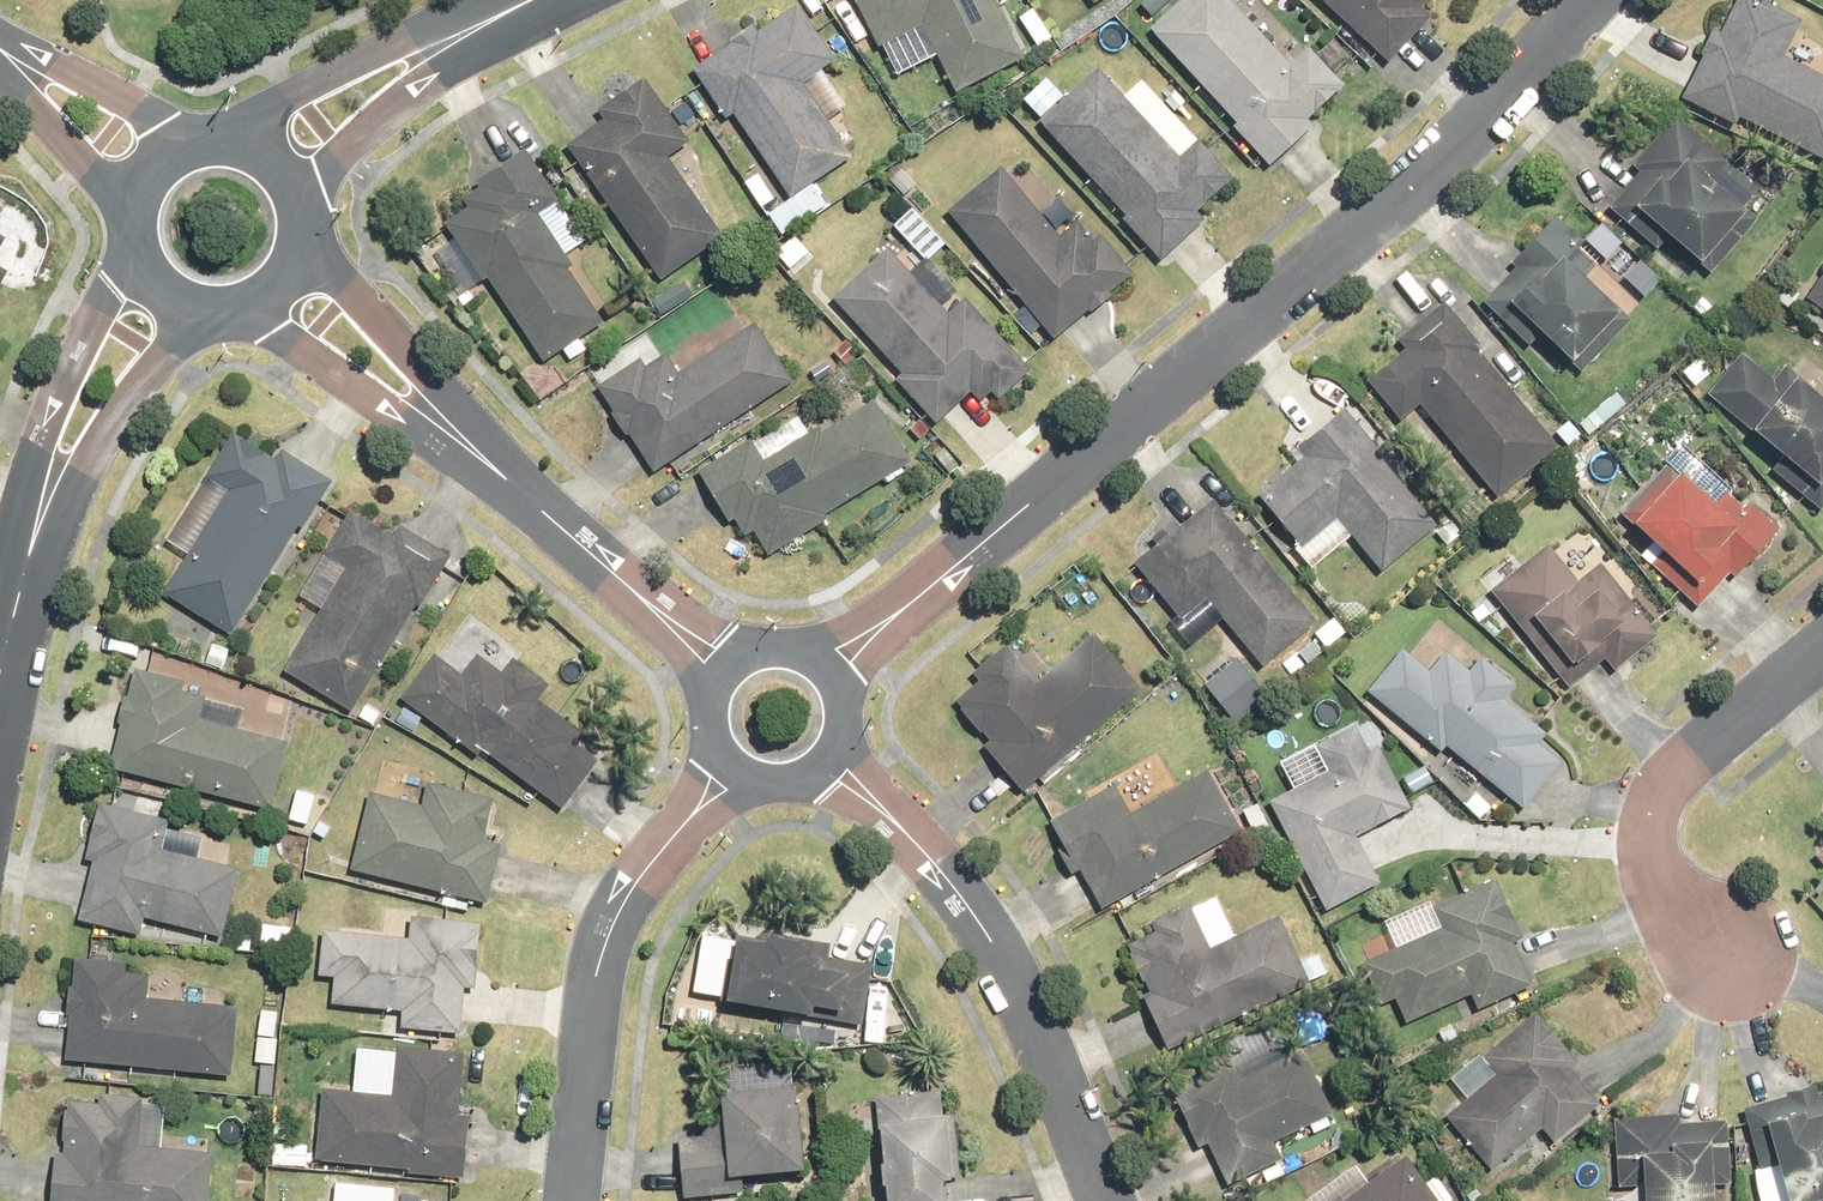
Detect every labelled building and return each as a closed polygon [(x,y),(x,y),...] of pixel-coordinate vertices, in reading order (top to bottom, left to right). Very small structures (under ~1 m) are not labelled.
[(877,46),(922,23),(956,90),(1022,56),(993,0),(853,0),(877,46)] [(1137,4),(1150,18),(1168,0),(1141,0),(1137,4)] [(1270,166),(1312,125),(1308,121),(1346,85),(1308,45),(1290,62),(1230,0),(1178,0),(1147,29),(1238,124),(1233,128),(1270,166)] [(1389,62),(1431,16),(1420,6),(1425,0),(1322,0),(1389,62)] [(1822,161),(1822,75),(1783,55),(1802,19),(1763,0),(1735,0),(1720,32),(1711,28),(1698,54),(1703,56),(1682,98),(1735,124),(1738,119),(1822,161)] [(691,69),(725,119),(732,114),(789,200),(853,157),(802,82),(836,59),(798,2),(755,30),(751,24),(728,39),(731,42),(691,69)] [(1040,117),(1037,119),(1125,215),(1121,219),(1159,260),(1205,219),(1196,210),(1232,177),(1197,139),(1179,155),(1096,66),(1062,96),(1040,117)] [(605,119),(568,144),(659,279),(722,237),(667,156),(688,142),(644,78),(598,109),(605,119)] [(1638,172),(1608,207),(1653,245),(1664,232),(1712,272),(1757,219),(1709,179),(1725,159),(1673,115),(1631,166),(1638,172)] [(486,282),(540,363),(603,322),(567,269),(572,266),(536,212),(555,199),(523,152),(476,183),(479,188),(464,198),(470,208),(443,226),(482,285),(486,282)] [(946,211),(1053,337),(1130,272),(1099,235),(1092,241),(1076,222),(1059,236),(1000,166),(946,211)] [(912,208),(893,227),(927,263),(947,244),(912,208)] [(1540,333),(1580,372),(1630,321),(1584,276),(1594,266),(1577,250),(1583,243),(1555,216),(1510,262),(1515,267),(1482,300),(1529,345),(1540,333)] [(895,379),(936,421),(970,389),(980,400),(989,391),(1000,401),(1034,368),(964,295),(947,311),(886,248),(833,299),(903,372),(895,379)] [(1805,297),(1822,310),(1822,271),(1805,297)] [(1419,405),(1497,497),(1558,446),(1477,348),(1480,346),(1442,301),(1396,339),(1404,349),(1366,380),(1400,421),(1419,405)] [(628,434),(652,471),(791,380),(753,323),(676,373),(664,355),(643,369),(637,360),(596,387),(612,410),(608,413),(624,437),(628,434)] [(1705,395),(1782,456),(1771,470),(1821,510),(1822,507),(1822,398),(1784,366),(1773,379),(1740,352),(1705,395)] [(750,440),(697,471),(727,521),(734,517),(744,533),(753,528),(767,552),(824,519),(821,514),(910,461),(874,400),(821,432),(816,428),(762,460),(750,440)] [(1439,525),(1343,406),(1294,445),(1302,456),(1255,493),(1298,545),(1333,517),(1378,573),(1439,525)] [(162,591),(230,636),(332,481),(282,448),(275,459),(232,431),(202,476),(227,493),(162,591)] [(1674,586),(1698,608),(1731,570),(1736,576),(1778,528),(1748,503),(1743,508),(1724,492),(1714,503),(1681,475),(1683,473),(1669,460),(1622,512),(1634,522),(1631,525),(1685,573),(1674,586)] [(1206,599),(1263,666),(1315,622),(1212,499),(1178,527),(1172,519),(1161,528),(1167,535),(1134,562),(1182,619),(1206,599)] [(284,673),(349,711),(413,605),(419,608),(450,556),(397,525),(391,534),(350,510),(324,554),(347,567),(284,673)] [(1547,543),(1489,591),(1570,687),(1604,658),(1614,671),(1658,635),(1599,564),(1579,581),(1547,543)] [(982,746),(1021,791),(1141,690),(1093,634),(1037,682),(1005,645),(972,672),(978,680),(954,701),(988,741),(982,746)] [(1400,647),(1364,691),(1441,752),(1445,746),(1523,809),(1562,762),(1539,743),(1546,734),(1504,700),(1516,685),(1480,656),(1468,671),(1443,651),(1428,669),(1400,647)] [(432,654),(400,698),(477,755),(481,750),(563,810),(599,761),(574,743),(582,731),(537,698),(548,684),(509,656),(499,670),(475,654),(460,674),(432,654)] [(1237,656),(1202,684),(1234,725),(1269,698),(1237,656)] [(108,766),(270,809),(288,742),(198,718),(204,697),(182,691),(185,681),(135,667),(127,696),(123,695),(115,723),(119,724),(108,766)] [(1327,770),(1267,800),(1322,910),(1378,882),(1355,836),(1410,809),(1378,745),(1367,750),(1355,725),(1314,745),(1327,770)] [(1079,870),(1100,909),(1242,832),(1208,770),(1129,812),(1114,784),(1043,822),(1071,874),(1079,870)] [(421,804),(368,791),(350,870),(486,902),(500,844),(484,840),(494,798),(426,782),(421,804)] [(91,862),(77,920),(139,936),(144,918),(220,938),(238,868),(162,848),(169,820),(97,802),(82,859),(91,862)] [(1814,853),(1822,865),(1822,846),(1814,853)] [(1395,1000),(1405,1024),(1469,995),(1475,1009),(1531,984),(1512,941),(1522,937),(1496,879),(1431,907),(1440,927),(1363,962),(1382,1005),(1395,1000)] [(1141,995),(1166,1048),(1309,982),(1279,916),(1211,948),(1190,904),(1151,922),(1155,931),(1126,944),(1148,992),(1141,995)] [(401,1011),(400,1029),(459,1033),(462,988),(475,989),(480,921),(408,916),(406,937),(321,931),(318,976),(333,977),(331,1006),(401,1011)] [(735,938),(724,1000),(861,1025),(872,965),(810,954),(813,940),(762,932),(760,942),(735,938)] [(64,1060),(230,1075),(236,1007),(145,998),(147,975),(124,973),(125,963),(73,958),(64,1060)] [(1496,1072),(1445,1116),(1491,1170),(1540,1129),(1552,1143),(1599,1104),(1570,1069),(1578,1062),(1535,1011),(1482,1056),(1496,1072)] [(465,1177),(469,1116),(458,1115),(462,1051),(394,1046),(391,1095),(320,1091),(316,1163),(406,1169),(406,1173),(465,1177)] [(1167,1085),(1198,1149),(1207,1145),(1226,1184),(1280,1158),(1273,1143),(1330,1116),(1299,1050),(1239,1079),(1229,1056),(1167,1085)] [(793,1084),(716,1091),(719,1122),(676,1126),(683,1199),(742,1193),(741,1175),(801,1170),(793,1084)] [(1743,1108),(1760,1170),(1776,1166),(1786,1200),(1822,1200),(1822,1095),(1817,1097),(1814,1085),(1784,1093),(1785,1097),(1743,1108)] [(874,1096),(884,1200),(947,1200),(945,1179),(960,1178),(954,1112),(943,1113),(941,1090),(874,1096)] [(50,1200),(209,1200),(213,1153),(136,1146),(141,1097),(98,1093),(97,1104),(67,1101),(66,1111),(63,1110),(59,1152),(54,1152),(50,1200)] [(1612,1117),(1616,1186),(1641,1185),(1642,1200),(1712,1200),(1711,1185),(1730,1184),(1726,1121),(1680,1123),(1679,1114),(1612,1117)] [(273,1141),(271,1166),(305,1168),(306,1143),(273,1141)] [(1405,1154),(1339,1200),(1438,1200),(1405,1154)] [(393,1197),(348,1193),(347,1200),(392,1200),(393,1197)]
